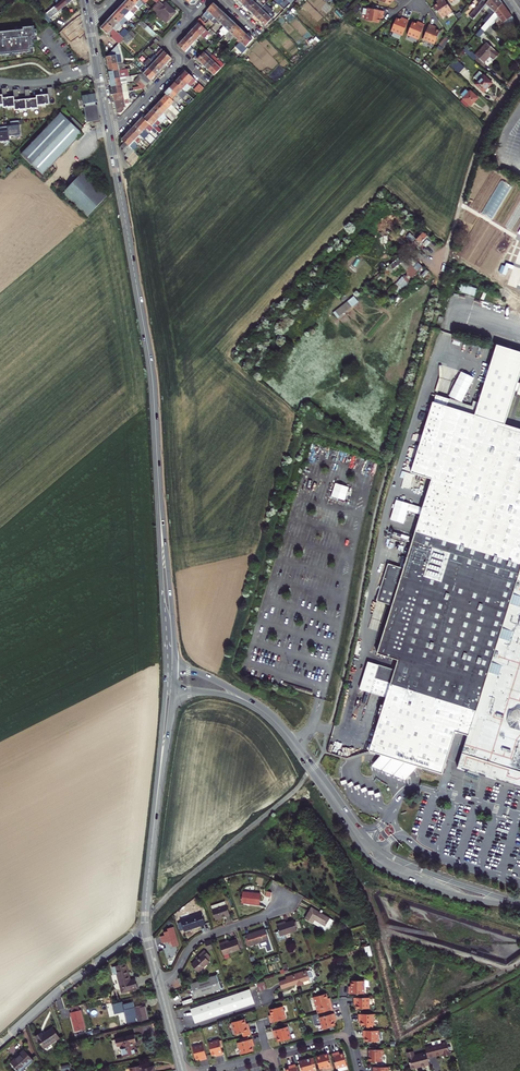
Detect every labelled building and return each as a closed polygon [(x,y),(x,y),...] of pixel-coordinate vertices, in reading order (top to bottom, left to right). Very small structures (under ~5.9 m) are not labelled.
[(47,17),(51,21),(76,0),(66,0),(47,17)] [(123,1),(135,12),(140,6),(133,0),(124,0),(123,1)] [(151,10),(166,24),(167,23),(168,23),(178,12),(167,2),(165,4),(161,0),(151,10)] [(265,3),(263,0),(257,0),(250,7),(256,13),(265,3)] [(452,12),(444,0),(441,0),(437,3),(438,5),(434,7),(442,19),(452,12)] [(483,8),(489,0),(478,0),(477,1),(480,4),(470,16),(474,19),(483,8)] [(492,16),(504,3),(502,0),(489,0),(483,8),(492,16)] [(129,18),(135,12),(123,1),(121,4),(118,7),(129,18)] [(221,6),(215,1),(204,13),(210,18),(210,17),(221,6)] [(267,1),(265,3),(256,13),(261,18),(273,6),(267,1)] [(492,16),(482,28),(486,31),(491,35),(495,30),(491,27),(495,22),(495,20),(497,21),(501,18),(506,24),(515,18),(504,3),(492,16)] [(276,6),(274,5),(273,6),(261,18),(266,22),(265,23),(266,24),(273,17),(277,12),(274,9),(276,6)] [(216,23),(217,21),(226,11),(221,6),(210,17),(216,23)] [(360,10),(356,6),(351,12),(355,16),(360,10)] [(124,24),(129,18),(118,7),(115,10),(112,13),(124,24)] [(382,19),(384,11),(378,10),(372,9),(368,9),(363,8),(363,13),(367,14),(365,21),(379,23),(380,19),(382,19)] [(224,25),(232,16),(226,11),(217,21),(220,23),(221,22),(224,25)] [(124,24),(112,13),(109,16),(107,19),(118,30),(124,24)] [(84,16),(73,26),(75,28),(76,29),(77,28),(78,28),(85,21),(84,16)] [(203,25),(206,22),(201,16),(198,19),(200,21),(203,25)] [(220,29),(225,34),(237,21),(232,16),(224,25),(220,29)] [(267,26),(275,18),(273,17),(266,24),(267,26)] [(517,20),(515,18),(506,24),(507,26),(517,20)] [(118,30),(107,19),(101,25),(109,33),(111,31),(114,34),(112,36),(120,43),(122,41),(124,38),(126,37),(121,33),(118,30)] [(391,32),(402,37),(409,22),(402,19),(401,21),(397,19),(391,32)] [(157,36),(140,21),(137,24),(154,40),(157,36)] [(200,21),(196,25),(204,32),(208,29),(203,25),(200,21)] [(235,35),(243,26),(237,21),(225,34),(231,39),(235,35)] [(418,41),(424,26),(417,23),(417,25),(412,24),(407,36),(418,41)] [(204,32),(196,25),(193,29),(201,36),(204,32)] [(32,52),(31,48),(34,48),(33,41),(36,40),(34,26),(23,27),(23,30),(0,32),(0,55),(32,52)] [(240,40),(248,32),(243,26),(235,35),(240,40)] [(436,29),(429,26),(423,41),(434,46),(440,33),(435,31),(436,29)] [(126,37),(127,35),(131,31),(127,27),(121,33),(126,37)] [(217,32),(212,27),(209,30),(214,35),(217,32)] [(481,37),(486,31),(482,28),(477,33),(481,37)] [(201,36),(193,29),(188,34),(196,41),(198,43),(199,42),(197,40),(201,36)] [(131,31),(127,35),(132,39),(136,35),(131,31)] [(78,49),(80,46),(69,33),(67,32),(63,36),(77,52),(79,50),(78,49)] [(240,40),(246,45),(254,37),(248,32),(240,40)] [(196,41),(188,34),(183,40),(191,47),(196,41)] [(124,38),(129,43),(132,39),(127,35),(126,37),(124,38)] [(441,49),(450,39),(446,36),(438,47),(441,49)] [(193,49),(191,47),(183,40),(177,45),(188,55),(193,49)] [(108,69),(125,65),(120,43),(106,57),(108,69)] [(495,58),(499,54),(487,43),(476,55),(485,63),(491,55),(495,58)] [(163,51),(157,57),(158,58),(167,66),(173,60),(163,51)] [(212,57),(211,56),(209,58),(205,55),(202,58),(198,62),(204,66),(212,57)] [(220,61),(214,55),(212,57),(213,58),(211,61),(215,64),(217,62),(218,63),(220,61)] [(204,66),(210,72),(218,63),(217,62),(215,64),(211,61),(213,58),(212,57),(204,66)] [(156,60),(155,60),(152,63),(162,72),(167,66),(158,58),(156,60)] [(460,73),(465,68),(456,60),(452,65),(460,73)] [(217,66),(222,70),(226,66),(220,61),(218,63),(219,64),(217,66)] [(156,78),(162,72),(152,63),(151,62),(145,67),(148,70),(156,78)] [(219,64),(218,63),(210,72),(215,77),(222,70),(217,66),(219,64)] [(108,69),(110,76),(125,73),(128,73),(127,65),(125,65),(108,69)] [(151,83),(156,78),(148,70),(144,74),(143,73),(142,74),(145,78),(151,83)] [(480,71),(474,78),(479,82),(476,84),(485,91),(493,82),(485,75),(484,75),(480,71)] [(125,73),(110,76),(111,83),(126,80),(125,73)] [(196,81),(187,73),(181,79),(190,87),(196,81)] [(151,83),(145,78),(142,81),(148,87),(151,83)] [(185,93),(190,87),(181,79),(176,85),(185,93)] [(126,80),(111,83),(112,90),(128,87),(126,80)] [(145,90),(148,87),(142,81),(139,84),(145,90)] [(145,90),(139,84),(136,87),(142,92),(142,93),(145,90)] [(200,97),(206,90),(199,84),(194,91),(200,97)] [(189,97),(185,93),(176,85),(171,90),(182,101),(184,102),(189,97)] [(6,106),(6,108),(6,109),(10,109),(17,108),(18,109),(18,110),(22,110),(30,109),(34,109),(41,108),(41,107),(41,105),(48,104),(52,104),(51,96),(56,96),(55,87),(50,87),(51,94),(39,95),(39,98),(31,99),(31,97),(33,97),(32,89),(27,90),(28,99),(20,100),(20,98),(22,98),(21,89),(16,90),(17,98),(8,99),(7,96),(10,96),(9,88),(4,89),(4,95),(0,96),(0,107),(6,106)] [(128,87),(112,90),(114,97),(129,94),(128,87)] [(470,91),(467,89),(461,95),(473,105),(480,97),(471,90),(470,91)] [(171,90),(165,96),(167,97),(177,107),(182,101),(171,90)] [(129,94),(114,97),(115,105),(125,103),(129,102),(129,99),(138,97),(142,93),(129,96),(129,94)] [(96,104),(95,95),(82,97),(83,106),(84,105),(85,108),(83,108),(86,123),(99,121),(97,106),(95,107),(95,104),(96,104)] [(471,104),(472,106),(473,105),(461,95),(461,96),(464,98),(462,101),(469,107),(471,104)] [(177,107),(167,97),(161,104),(178,119),(181,116),(176,112),(179,108),(177,107)] [(126,107),(125,103),(115,105),(117,114),(123,113),(125,109),(124,107),(126,107)] [(178,119),(161,104),(155,110),(165,119),(169,115),(177,122),(179,120),(178,119)] [(165,119),(155,110),(150,116),(158,123),(161,127),(167,121),(165,119)] [(20,156),(42,176),(81,133),(78,130),(81,126),(71,118),(68,121),(59,113),(20,156)] [(158,123),(150,116),(144,122),(152,129),(158,123)] [(10,141),(9,136),(21,135),(19,121),(10,121),(11,126),(0,127),(0,142),(10,141)] [(148,137),(154,131),(152,129),(144,122),(142,121),(137,127),(145,134),(148,137)] [(132,133),(138,138),(142,134),(144,135),(145,134),(137,127),(132,133)] [(138,138),(132,133),(126,138),(136,147),(139,143),(138,142),(140,140),(138,138)] [(132,151),(136,147),(126,138),(121,144),(124,146),(119,151),(122,153),(121,155),(122,156),(128,150),(129,151),(131,150),(132,151)] [(122,156),(125,158),(131,153),(129,151),(128,150),(122,156)] [(124,159),(128,163),(134,156),(131,153),(125,158),(124,159)] [(126,164),(129,167),(137,158),(134,156),(128,163),(126,164)] [(132,170),(140,161),(137,158),(129,167),(132,170)] [(93,218),(113,196),(88,173),(68,196),(93,218)] [(419,250),(429,239),(425,235),(415,246),(419,250)] [(395,273),(407,263),(404,259),(392,268),(395,273)] [(410,264),(418,272),(422,268),(414,260),(410,264)] [(403,282),(409,287),(411,284),(405,279),(403,282)] [(458,292),(475,297),(477,289),(461,283),(458,292)] [(396,296),(400,292),(402,295),(406,291),(400,285),(393,293),(396,296)] [(338,318),(358,301),(354,296),(333,312),(338,318)] [(497,346),(474,415),(432,403),(412,472),(433,479),(407,558),(404,568),(388,564),(377,601),(392,605),(377,653),(398,660),(395,670),(368,661),(359,689),(387,698),(383,709),(371,751),(382,755),(412,765),(419,767),(443,776),(457,734),(469,738),(465,748),(463,754),(458,769),(469,772),(469,774),(474,776),(479,778),(480,776),(509,786),(519,789),(519,430),(505,425),(515,391),(518,392),(517,394),(519,395),(519,383),(518,383),(519,376),(519,353),(497,346)] [(344,500),(349,487),(335,483),(331,496),(344,500)] [(328,751),(334,753),(337,746),(331,744),(328,751)] [(419,767),(382,755),(372,767),(405,782),(419,767)] [(249,904),(259,905),(261,894),(243,892),(242,903),(248,904),(248,903),(250,903),(249,904)] [(211,906),(215,920),(230,915),(226,905),(222,907),(220,903),(211,906)] [(311,907),(305,919),(313,923),(325,930),(327,927),(329,928),(333,920),(321,913),(323,911),(321,910),(320,912),(311,907)] [(202,914),(181,920),(181,922),(184,930),(184,931),(191,929),(191,928),(192,928),(193,928),(205,924),(202,914)] [(286,938),(285,934),(297,930),(296,929),(294,922),(294,921),(286,924),(277,927),(279,932),(276,933),(278,941),(286,938)] [(172,927),(167,929),(168,931),(164,932),(165,935),(161,936),(163,943),(165,942),(166,946),(166,948),(164,949),(167,959),(173,957),(172,954),(175,953),(177,950),(176,946),(178,945),(177,940),(176,940),(172,927)] [(270,943),(265,929),(246,935),(250,946),(259,943),(260,947),(270,943)] [(224,955),(240,949),(237,939),(229,942),(220,945),(224,955)] [(197,959),(192,965),(198,972),(209,962),(208,960),(211,957),(204,950),(201,953),(203,955),(197,959)] [(122,993),(137,989),(134,979),(131,980),(129,975),(126,963),(112,967),(114,975),(117,974),(122,993)] [(302,981),(314,978),(312,972),(310,971),(307,972),(307,973),(305,973),(303,972),(286,978),(287,980),(280,982),(282,988),(295,984),(295,983),(297,982),(297,983),(298,986),(303,984),(302,981)] [(217,976),(191,985),(193,991),(195,998),(222,989),(217,976)] [(348,988),(348,994),(357,994),(362,994),(364,994),(364,988),(365,988),(366,987),(366,980),(365,979),(363,979),(363,981),(351,981),(351,987),(351,988),(348,988)] [(256,984),(258,991),(266,989),(264,982),(256,984)] [(193,1016),(196,1023),(254,1003),(250,989),(238,993),(211,1002),(191,1009),(193,1016)] [(210,1001),(211,1002),(238,993),(237,992),(210,1001)] [(313,997),(318,1014),(333,1009),(330,1000),(328,1001),(327,999),(328,999),(326,994),(313,997)] [(369,1009),(369,998),(354,998),(354,1002),(357,1002),(357,1005),(356,1005),(356,1009),(369,1009)] [(115,1013),(115,1014),(125,1011),(122,1002),(113,1004),(113,1006),(115,1013)] [(138,1021),(148,1019),(146,1012),(145,1005),(131,1008),(132,1013),(136,1012),(138,1021)] [(107,1007),(108,1011),(109,1011),(110,1014),(115,1013),(113,1006),(107,1007)] [(269,1018),(271,1023),(286,1019),(283,1006),(270,1010),(271,1015),(272,1015),(272,1017),(269,1018)] [(75,1032),(85,1029),(81,1010),(80,1010),(71,1012),(71,1013),(75,1032)] [(335,1018),(334,1013),(319,1017),(322,1029),(335,1026),(334,1021),(333,1021),(332,1019),(335,1018)] [(374,1025),(374,1014),(358,1014),(358,1018),(361,1018),(361,1021),(361,1025),(367,1025),(367,1028),(373,1028),(373,1025),(374,1025)] [(242,1033),(243,1037),(251,1035),(249,1026),(246,1026),(245,1025),(246,1024),(244,1019),(232,1022),(235,1035),(242,1033)] [(291,1038),(288,1027),(273,1031),(274,1036),(277,1035),(278,1037),(277,1037),(278,1042),(291,1038)] [(36,1036),(44,1048),(60,1038),(53,1028),(43,1035),(41,1032),(36,1036)] [(378,1042),(378,1031),(363,1031),(363,1035),(366,1035),(366,1038),(365,1038),(365,1042),(378,1042)] [(133,1043),(136,1042),(135,1035),(116,1039),(117,1046),(119,1046),(121,1047),(123,1057),(136,1054),(134,1048),(133,1043)] [(254,1044),(252,1039),(238,1043),(241,1055),(254,1051),(252,1046),(251,1047),(251,1044),(254,1044)] [(219,1056),(223,1054),(221,1047),(223,1047),(221,1040),(219,1041),(219,1040),(208,1042),(212,1055),(216,1054),(215,1053),(218,1053),(219,1056)] [(440,1044),(439,1040),(430,1042),(431,1046),(425,1048),(426,1053),(428,1058),(443,1054),(444,1056),(446,1058),(447,1058),(449,1058),(450,1054),(449,1051),(448,1047),(447,1043),(440,1044)] [(207,1059),(203,1044),(192,1047),(196,1060),(200,1059),(199,1058),(202,1057),(203,1060),(207,1059)] [(369,1057),(369,1062),(382,1062),(382,1055),(384,1055),(384,1049),(376,1049),(376,1047),(369,1047),(369,1049),(369,1054),(370,1054),(370,1055),(370,1057),(369,1057)] [(13,1064),(19,1070),(22,1070),(29,1064),(30,1065),(34,1061),(31,1058),(24,1050),(18,1056),(20,1058),(13,1064)] [(429,1064),(428,1058),(426,1053),(414,1056),(413,1051),(407,1052),(411,1069),(422,1066),(429,1064)] [(336,1052),(332,1053),(336,1068),(347,1065),(343,1053),(339,1054),(340,1055),(337,1055),(336,1052)] [(321,1055),(316,1057),(320,1069),(326,1068),(326,1069),(332,1068),(328,1053),(324,1055),(322,1056),(321,1056),(321,1055)] [(301,1070),(313,1070),(317,1070),(314,1058),(311,1059),(310,1058),(307,1059),(306,1059),(306,1060),(303,1061),(303,1060),(299,1061),(301,1070)]
